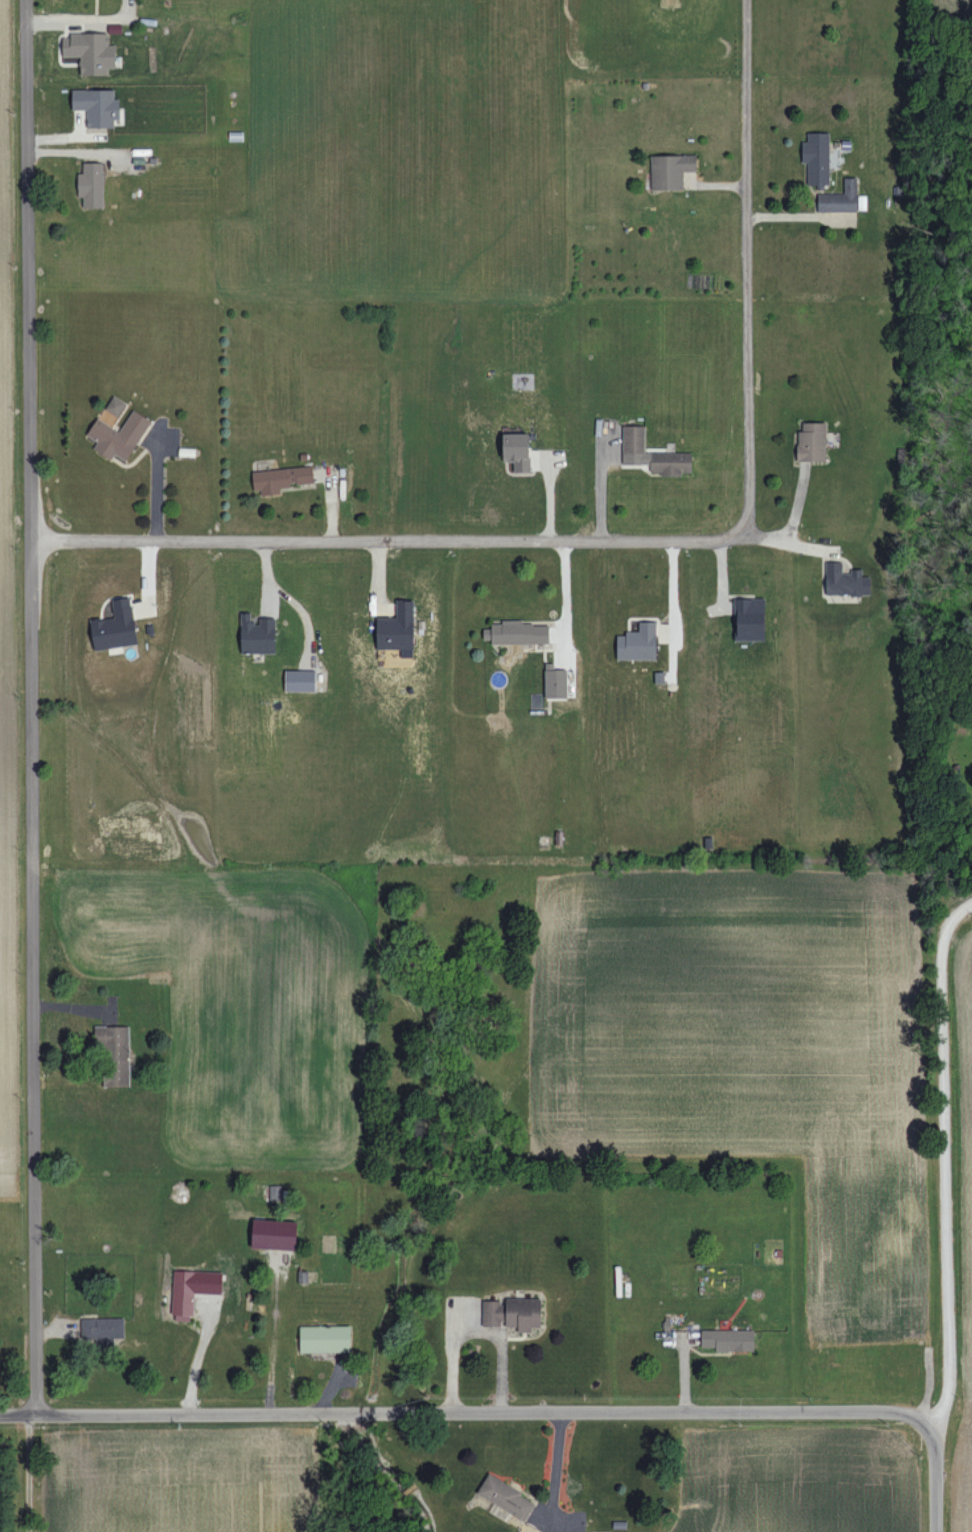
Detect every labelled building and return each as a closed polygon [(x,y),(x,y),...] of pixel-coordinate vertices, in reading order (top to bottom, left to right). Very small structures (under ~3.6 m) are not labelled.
[(62,56),(80,56),(80,74),(108,75),(108,67),(115,68),(116,44),(109,44),(109,33),(70,32),(70,38),(62,38),(62,56)] [(87,127),(114,127),(114,119),(119,119),(119,98),(114,98),(114,89),(72,89),(72,109),(87,109),(87,127)] [(830,132),(808,132),(808,141),(802,141),(802,162),(808,162),(807,184),(829,185),(830,132)] [(696,155),(651,155),(651,190),(683,189),(683,171),(696,171),(696,155)] [(103,207),(103,162),(83,162),(83,173),(78,173),(78,197),(83,197),(83,207),(103,207)] [(856,177),(844,177),(844,193),(817,193),(817,212),(857,211),(856,177)] [(126,402),(113,395),(105,410),(119,416),(126,402)] [(126,460),(152,421),(133,409),(119,431),(98,417),(86,434),(98,442),(93,448),(111,459),(115,453),(126,460)] [(826,422),(799,422),(799,460),(826,461),(826,422)] [(692,452),(645,452),(645,425),(623,425),(623,464),(650,464),(650,474),(682,474),(682,472),(692,472),(692,452)] [(503,461),(514,461),(514,472),(530,472),(529,433),(502,433),(503,461)] [(314,482),(312,465),(252,471),(255,495),(280,492),(280,486),(314,482)] [(826,561),(826,595),(870,594),(870,576),(862,576),(862,571),(843,571),(843,561),(826,561)] [(112,598),(114,617),(91,620),(94,649),(136,644),(131,596),(112,598)] [(765,640),(764,598),(734,598),(735,640),(765,640)] [(414,600),(397,600),(396,617),(377,617),(377,649),(413,649),(414,600)] [(275,617),(259,617),(259,621),(250,621),(250,613),(241,613),(241,653),(275,653),(275,617)] [(549,642),(549,621),(491,622),(491,628),(483,628),(484,639),(491,639),(491,644),(549,642)] [(656,621),(639,621),(639,631),(625,631),(625,635),(616,635),(616,659),(656,659),(656,621)] [(567,697),(567,669),(554,669),(554,662),(545,662),(545,697),(567,697)] [(316,691),(316,670),(286,670),(286,691),(316,691)] [(130,1086),(129,1025),(95,1026),(95,1050),(104,1050),(104,1086),(130,1086)] [(282,1185),(269,1185),(270,1200),(283,1200),(282,1185)] [(296,1250),(297,1221),(253,1219),(252,1248),(296,1250)] [(222,1272),(174,1270),(173,1320),(193,1321),(194,1293),(222,1294),(222,1272)] [(541,1298),(505,1297),(505,1301),(483,1300),(483,1325),(503,1326),(503,1327),(517,1327),(517,1332),(532,1332),(532,1327),(541,1327),(541,1298)] [(82,1343),(114,1342),(114,1338),(124,1338),(124,1317),(81,1318),(82,1343)] [(301,1352),(351,1351),(350,1325),(300,1326),(301,1352)] [(701,1329),(701,1349),(754,1350),(754,1330),(701,1329)] [(488,1473),(477,1493),(525,1521),(536,1501),(488,1473)]
